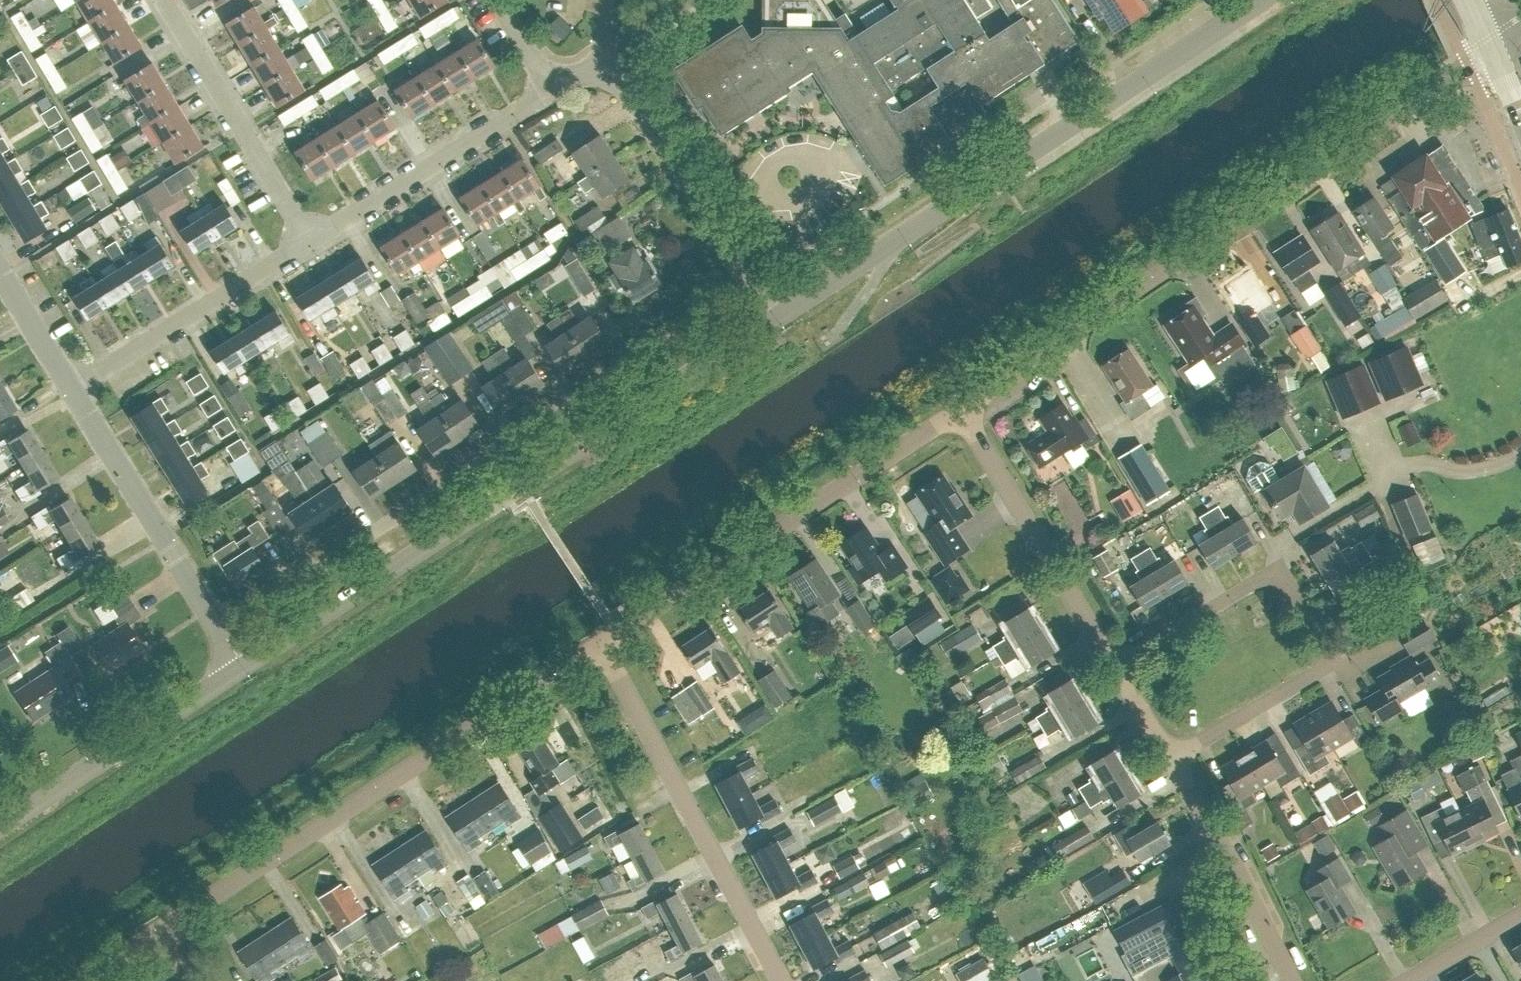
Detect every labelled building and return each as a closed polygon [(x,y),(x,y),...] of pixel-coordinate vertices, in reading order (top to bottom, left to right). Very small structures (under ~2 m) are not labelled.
[(117,5),(114,0),(79,0),(76,1),(89,22),(117,5)] [(288,16),(298,9),(293,0),(278,0),(283,8),(275,13),(279,21),(288,16)] [(301,10),(318,0),(295,0),(301,10)] [(383,0),(369,0),(378,15),(388,9),(383,0)] [(421,18),(449,1),(448,0),(411,0),(421,18)] [(897,10),(859,34),(845,13),(834,20),(821,0),(765,0),(765,33),(751,41),(742,27),(674,71),(705,118),(710,115),(721,133),(789,90),(786,86),(813,69),(885,182),(929,155),(925,148),(944,136),(947,142),(982,119),(984,111),(979,105),(1078,42),(1051,0),(996,0),(999,4),(991,9),(985,0),(890,0),(897,10)] [(1101,19),(1105,16),(1116,32),(1148,11),(1140,0),(1089,0),(1101,19)] [(102,43),(130,26),(117,5),(89,22),(102,43)] [(240,45),(268,28),(269,31),(280,24),(277,19),(266,25),(255,7),(228,24),(240,45)] [(460,17),(454,7),(437,18),(443,28),(460,17)] [(288,16),(298,32),(308,26),(298,9),(288,16)] [(398,26),(388,9),(378,15),(388,32),(398,26)] [(69,14),(67,10),(35,29),(38,33),(69,14)] [(32,28),(22,11),(12,17),(22,34),(32,28)] [(559,16),(549,26),(556,33),(566,23),(559,16)] [(437,18),(420,29),(426,39),(443,28),(437,18)] [(566,23),(556,33),(563,40),(573,30),(566,23)] [(142,46),(130,26),(102,43),(115,63),(142,46)] [(32,28),(22,34),(31,51),(42,45),(32,28)] [(240,45),(253,65),(280,48),(269,31),(268,28),(240,45)] [(395,43),(401,54),(418,43),(412,33),(395,43)] [(313,56),(323,50),(313,34),(303,40),(313,56)] [(458,53),(475,80),(496,67),(479,40),(458,53)] [(395,43),(378,54),(385,64),(401,54),(395,43)] [(265,86),(293,69),(280,48),(253,65),(265,86)] [(313,56),(323,73),(333,67),(323,50),(313,56)] [(30,64),(23,51),(8,60),(16,72),(30,64)] [(47,76),(57,70),(47,53),(37,59),(47,76)] [(454,93),(475,80),(458,53),(437,65),(454,93)] [(366,62),(337,80),(343,90),(360,80),(362,83),(374,75),(366,62)] [(30,64),(16,72),(23,85),(38,76),(30,64)] [(138,101),(165,84),(153,64),(125,81),(138,101)] [(416,78),(433,106),(454,93),(437,65),(416,78)] [(305,89),(293,69),(265,86),(278,106),(305,89)] [(67,87),(59,73),(57,70),(47,76),(57,93),(67,87)] [(433,106),(416,78),(395,91),(412,118),(433,106)] [(337,80),(320,90),(326,100),(343,90),(337,80)] [(138,101),(151,122),(178,105),(165,84),(138,101)] [(80,102),(86,113),(109,101),(104,91),(80,102)] [(358,114),(375,142),(395,129),(373,94),(365,99),(370,107),(358,114)] [(295,106),(301,116),(319,105),(313,95),(295,106)] [(64,119),(56,105),(41,113),(49,127),(64,119)] [(151,122),(156,131),(147,137),(153,147),(163,141),(164,142),(191,126),(178,105),(151,122)] [(286,126),(301,116),(295,106),(280,116),(286,126)] [(83,135),(93,129),(83,113),(73,118),(83,135)] [(337,127),(354,154),(375,142),(358,114),(337,127)] [(104,123),(93,129),(83,135),(93,152),(114,139),(104,123)] [(204,146),(191,126),(164,142),(176,163),(204,146)] [(76,139),(68,127),(54,136),(62,149),(76,139)] [(337,127),(317,139),(334,167),(354,154),(337,127)] [(313,180),(334,167),(317,139),(312,132),(302,137),(307,145),(296,152),(313,180)] [(3,136),(0,138),(0,168),(7,164),(1,155),(11,149),(3,136)] [(588,176),(615,158),(600,136),(573,154),(588,176)] [(564,149),(558,139),(535,154),(541,164),(564,149)] [(1479,201),(1443,145),(1394,177),(1403,190),(1389,199),(1421,248),(1474,214),(1470,207),(1479,201)] [(90,161),(82,149),(67,158),(75,170),(90,161)] [(133,161),(125,149),(111,157),(119,170),(133,161)] [(118,171),(108,154),(98,160),(108,177),(118,171)] [(16,158),(7,164),(0,168),(0,198),(20,186),(15,177),(24,171),(16,158)] [(615,158),(588,176),(588,177),(579,183),(586,193),(595,187),(603,199),(630,180),(615,158)] [(522,159),(502,172),(519,200),(520,199),(535,190),(541,200),(546,197),(522,159)] [(197,179),(189,165),(164,182),(172,195),(197,179)] [(103,183),(95,171),(80,180),(88,192),(103,183)] [(128,187),(118,171),(108,177),(119,193),(128,187)] [(502,172),(481,185),(498,213),(500,212),(514,203),(520,212),(526,208),(520,199),(519,200),(502,172)] [(30,180),(20,186),(0,198),(0,202),(12,221),(34,208),(28,199),(37,193),(30,180)] [(240,201),(229,183),(225,185),(229,192),(225,194),(232,206),(240,201)] [(147,195),(155,208),(171,198),(163,185),(147,195)] [(498,213),(481,185),(460,198),(478,225),(494,215),(500,225),(506,221),(500,212),(498,213)] [(146,196),(145,193),(121,207),(130,221),(142,214),(148,223),(160,216),(155,208),(147,195),(146,196)] [(97,209),(89,197),(67,210),(75,222),(97,209)] [(1393,226),(1374,197),(1354,211),(1389,264),(1401,256),(1385,231),(1393,226)] [(51,215),(43,202),(34,208),(12,221),(25,243),(47,230),(41,220),(51,215)] [(210,202),(198,210),(217,240),(239,227),(225,205),(215,211),(210,202)] [(604,214),(599,206),(574,220),(580,229),(604,214)] [(1480,249),(1517,233),(1507,208),(1470,224),(1480,249)] [(422,221),(440,249),(460,236),(443,209),(422,221)] [(195,254),(217,240),(198,210),(187,217),(192,225),(181,232),(195,254)] [(121,227),(112,213),(100,221),(108,235),(121,227)] [(1364,252),(1339,213),(1311,230),(1343,281),(1352,275),(1345,264),(1364,252)] [(631,235),(619,216),(591,234),(602,253),(631,235)] [(419,262),(440,249),(422,221),(402,234),(419,262)] [(568,232),(562,223),(545,233),(551,243),(568,232)] [(100,240),(91,226),(78,234),(87,248),(100,240)] [(1517,233),(1480,249),(1485,259),(1491,274),(1507,267),(1520,261),(1520,241),(1517,233)] [(402,234),(381,247),(398,275),(419,262),(402,234)] [(1319,261),(1302,235),(1275,253),(1301,292),(1316,281),(1308,268),(1319,261)] [(150,251),(140,257),(139,258),(153,280),(175,266),(156,237),(145,244),(150,251)] [(1466,271),(1444,237),(1423,251),(1446,284),(1466,271)] [(78,254),(70,240),(57,248),(65,262),(78,254)] [(662,286),(646,261),(644,263),(634,248),(611,262),(622,279),(621,279),(635,302),(662,286)] [(545,249),(528,259),(534,269),(551,259),(545,249)] [(131,293),(153,280),(139,258),(140,257),(135,250),(124,257),(128,264),(119,271),(117,271),(131,293)] [(362,258),(341,272),(355,294),(365,288),(369,296),(381,288),(362,258)] [(596,290),(578,258),(565,266),(583,297),(596,290)] [(528,259),(511,270),(517,280),(534,269),(528,259)] [(109,307),(131,293),(117,271),(119,271),(114,263),(102,271),(106,278),(97,284),(96,285),(109,307)] [(1397,284),(1384,264),(1370,273),(1382,293),(1397,284)] [(1273,302),(1251,269),(1224,287),(1245,318),(1240,322),(1255,343),(1269,334),(1256,313),(1273,302)] [(359,302),(355,294),(341,272),(319,285),(333,308),(334,307),(343,302),(348,309),(359,302)] [(96,285),(97,284),(92,277),(80,285),(84,292),(74,298),(87,320),(109,307),(96,285)] [(1448,301),(1436,279),(1402,297),(1406,305),(1374,323),(1382,338),(1448,301)] [(1362,316),(1341,281),(1324,292),(1345,327),(1362,316)] [(1461,281),(1444,292),(1455,307),(1471,296),(1461,281)] [(319,285),(297,299),(311,321),(322,315),(326,322),(338,315),(334,307),(333,308),(319,285)] [(493,295),(487,285),(470,296),(476,305),(493,295)] [(401,300),(392,286),(381,292),(389,307),(401,300)] [(426,309),(416,291),(401,300),(416,324),(431,316),(432,319),(428,321),(434,331),(451,321),(440,301),(426,309)] [(504,304),(525,335),(536,328),(521,305),(525,303),(517,291),(502,300),(505,304),(504,304)] [(470,296),(454,306),(460,316),(476,305),(470,296)] [(1196,297),(1175,311),(1179,316),(1164,325),(1189,363),(1179,370),(1196,396),(1221,379),(1214,367),(1246,346),(1231,324),(1214,335),(1202,317),(1207,313),(1196,297)] [(490,313),(473,324),(480,334),(502,320),(516,341),(525,335),(504,304),(490,313)] [(569,331),(587,359),(609,344),(591,317),(581,323),(572,309),(559,317),(569,331)] [(269,347),(270,346),(279,340),(284,347),(295,340),(277,311),(255,325),(269,347)] [(564,374),(587,359),(569,331),(559,317),(548,324),(558,338),(546,346),(564,374)] [(269,347),(255,325),(233,339),(247,361),(248,360),(258,354),(262,360),(274,353),(270,346),(269,347)] [(1322,349),(1306,326),(1291,336),(1307,360),(1322,349)] [(416,344),(406,329),(393,337),(402,353),(416,344)] [(438,342),(461,377),(474,370),(451,333),(438,342)] [(252,366),(248,360),(247,361),(233,339),(211,352),(225,374),(226,373),(230,380),(252,366)] [(449,385),(461,377),(438,342),(427,348),(449,385)] [(393,356),(385,343),(372,350),(380,364),(393,356)] [(1408,345),(1370,360),(1385,399),(1424,384),(1408,345)] [(1128,348),(1123,347),(1115,352),(1116,356),(1102,365),(1125,400),(1122,403),(1132,419),(1165,397),(1156,383),(1153,385),(1129,348),(1128,348)] [(346,372),(334,351),(322,358),(334,379),(346,372)] [(495,360),(522,401),(545,386),(527,359),(515,366),(507,353),(495,360)] [(372,370),(363,356),(350,364),(359,378),(372,370)] [(495,360),(485,367),(494,380),(482,388),(500,415),(522,401),(495,360)] [(1381,402),(1365,363),(1325,379),(1341,418),(1381,402)] [(209,386),(202,373),(188,381),(195,394),(209,386)] [(373,380),(372,381),(397,418),(407,412),(386,378),(376,384),(373,380)] [(257,419),(232,380),(222,386),(241,415),(247,411),(254,421),(257,419)] [(388,424),(397,418),(372,381),(362,388),(371,402),(373,400),(388,424)] [(329,397),(321,383),(308,391),(317,405),(329,397)] [(15,410),(0,385),(0,419),(15,410)] [(427,394),(431,401),(459,443),(480,428),(462,401),(451,408),(438,387),(427,394)] [(223,406),(216,394),(202,403),(210,415),(223,406)] [(308,409),(299,396),(286,404),(295,418),(308,409)] [(132,417),(146,439),(168,425),(161,414),(168,410),(161,399),(132,417)] [(459,443),(431,401),(421,408),(430,422),(418,430),(436,457),(459,443)] [(1072,416),(1063,403),(1040,419),(1047,431),(1024,446),(1038,468),(1062,452),(1063,453),(1079,443),(1084,451),(1101,440),(1085,417),(1079,421),(1074,415),(1072,416)] [(286,423),(278,409),(265,418),(273,431),(286,423)] [(236,428),(229,416),(215,425),(223,437),(236,428)] [(146,439),(159,460),(181,446),(175,436),(182,432),(175,420),(168,425),(146,439)] [(310,426),(318,437),(326,431),(319,420),(310,426)] [(309,442),(318,437),(310,426),(302,431),(309,442)] [(23,466),(42,454),(27,430),(8,441),(6,438),(0,442),(0,460),(14,451),(23,466)] [(318,438),(333,461),(344,454),(329,431),(318,438)] [(475,436),(428,463),(436,477),(483,450),(475,436)] [(250,450),(242,437),(229,446),(237,458),(250,450)] [(324,467),(333,461),(318,438),(309,443),(324,467)] [(188,442),(181,446),(159,460),(172,481),(194,467),(188,457),(195,453),(188,442)] [(376,457),(395,485),(417,470),(398,442),(376,457)] [(1134,484),(1146,505),(1170,491),(1142,444),(1119,458),(1134,484)] [(57,478),(42,454),(23,466),(32,480),(15,491),(23,504),(41,493),(38,490),(57,478)] [(395,485),(376,457),(355,471),(373,499),(395,485)] [(1271,463),(1260,461),(1250,467),(1247,478),(1255,491),(1265,485),(1267,488),(1265,489),(1282,518),(1293,511),(1299,522),(1328,505),(1305,466),(1278,481),(1276,479),(1279,477),(1271,463)] [(201,463),(194,467),(172,481),(186,502),(208,488),(202,479),(209,474),(201,463)] [(295,473),(331,526),(353,512),(334,484),(326,490),(309,464),(295,473)] [(309,541),(331,526),(295,473),(285,480),(302,506),(290,514),(309,541)] [(958,498),(943,475),(916,493),(936,524),(923,532),(944,564),(968,548),(954,526),(972,514),(960,496),(958,498)] [(295,526),(265,480),(255,487),(269,508),(266,510),(282,534),(295,526)] [(1203,489),(1198,492),(1209,511),(1235,553),(1257,540),(1244,518),(1232,525),(1227,516),(1225,518),(1218,506),(1214,508),(1203,489)] [(1111,501),(1123,522),(1142,511),(1130,490),(1111,501)] [(1433,528),(1418,492),(1392,503),(1408,539),(1433,528)] [(55,519),(64,534),(83,522),(68,497),(50,509),(48,506),(31,516),(39,529),(55,519)] [(1212,567),(1235,553),(1209,511),(1200,517),(1207,528),(1204,530),(1210,539),(1199,545),(1212,567)] [(269,538),(258,521),(248,527),(252,534),(235,545),(232,541),(213,553),(223,568),(226,566),(239,586),(266,568),(253,548),(269,538)] [(83,522),(64,534),(73,548),(56,558),(64,572),(82,561),(80,558),(98,547),(83,522)] [(840,543),(854,565),(847,569),(857,584),(879,569),(886,579),(906,566),(893,546),(882,553),(865,527),(840,543)] [(1144,608),(1166,595),(1141,552),(1141,553),(1134,541),(1131,543),(1125,533),(1119,537),(1138,570),(1136,572),(1141,580),(1131,586),(1144,608)] [(1379,542),(1374,533),(1363,540),(1368,549),(1379,542)] [(1325,576),(1367,550),(1362,542),(1350,549),(1348,546),(1340,551),(1333,540),(1311,553),(1325,576)] [(1397,557),(1386,540),(1373,548),(1384,565),(1397,557)] [(1141,552),(1166,595),(1188,581),(1175,560),(1163,567),(1158,558),(1156,559),(1149,548),(1141,552)] [(1118,568),(1108,550),(1093,558),(1104,577),(1118,568)] [(1373,559),(1367,550),(1325,576),(1339,598),(1361,585),(1354,574),(1363,569),(1361,567),(1373,559)] [(838,595),(815,560),(790,576),(813,611),(806,615),(816,630),(840,615),(830,600),(838,595)] [(28,587),(7,600),(15,612),(35,600),(28,587)] [(793,628),(769,590),(739,609),(753,631),(769,621),(779,636),(793,628)] [(943,617),(929,596),(901,614),(915,635),(943,617)] [(875,624),(860,599),(846,608),(861,633),(875,624)] [(141,617),(133,606),(113,619),(118,626),(93,643),(110,669),(142,648),(127,626),(141,617)] [(993,647),(998,655),(1041,629),(1028,607),(1006,621),(1013,631),(1003,637),(1005,640),(993,647)] [(1435,638),(1422,617),(1396,633),(1409,654),(1435,638)] [(982,639),(973,624),(940,643),(949,658),(982,639)] [(66,626),(54,634),(58,641),(71,633),(66,626)] [(741,673),(710,628),(682,647),(696,667),(710,658),(727,682),(741,673)] [(1041,629),(998,655),(1004,665),(1016,658),(1017,660),(1026,654),(1033,664),(1054,651),(1041,629)] [(77,671),(59,644),(45,653),(54,666),(14,693),(32,720),(71,694),(63,681),(77,671)] [(1079,655),(1072,665),(1085,675),(1093,665),(1079,655)] [(1416,665),(1410,655),(1396,663),(1398,665),(1377,678),(1383,688),(1364,699),(1371,711),(1373,710),(1380,722),(1402,708),(1398,700),(1424,685),(1427,689),(1442,681),(1429,658),(1416,665)] [(793,697),(777,669),(758,680),(774,708),(793,697)] [(1011,690),(1006,679),(976,695),(982,706),(1011,690)] [(1042,727),(1084,701),(1071,679),(1049,692),(1055,702),(1046,708),(1048,710),(1036,717),(1042,727)] [(715,707),(698,680),(686,688),(704,714),(715,707)] [(703,715),(685,688),(672,697),(690,724),(703,715)] [(1462,708),(1455,695),(1445,700),(1452,713),(1462,708)] [(1023,710),(1016,698),(978,719),(984,731),(1023,710)] [(1084,701),(1042,727),(1047,735),(1059,728),(1060,730),(1069,725),(1076,736),(1098,723),(1084,701)] [(1312,712),(1333,747),(1352,736),(1358,746),(1368,739),(1353,713),(1342,719),(1331,701),(1312,712)] [(765,703),(757,708),(765,722),(774,717),(765,703)] [(1333,747),(1312,712),(1293,723),(1304,742),(1294,748),(1310,774),(1330,762),(1324,752),(1333,747)] [(559,763),(542,737),(520,751),(537,777),(531,780),(540,793),(559,781),(551,769),(559,763)] [(1244,753),(1262,784),(1275,776),(1280,786),(1301,774),(1285,748),(1275,755),(1266,740),(1244,753)] [(1079,789),(1084,798),(1127,772),(1114,750),(1092,763),(1098,773),(1088,779),(1090,782),(1079,789)] [(1004,765),(999,753),(985,759),(990,771),(1004,765)] [(1241,797),(1262,784),(1244,753),(1222,766),(1231,781),(1221,788),(1236,813),(1246,806),(1241,797)] [(1509,760),(1513,768),(1500,774),(1520,816),(1520,754),(1509,760)] [(1046,768),(1039,755),(1011,770),(1018,783),(1046,768)] [(717,783),(728,806),(752,793),(744,779),(760,770),(753,757),(734,767),(737,772),(717,783)] [(1472,803),(1459,809),(1475,841),(1498,830),(1491,814),(1501,809),(1480,764),(1456,776),(1463,790),(1465,789),(1472,803)] [(1064,769),(1051,776),(1057,788),(1071,781),(1064,769)] [(1127,772),(1084,798),(1090,807),(1101,801),(1102,803),(1113,797),(1119,807),(1141,794),(1127,772)] [(1423,801),(1442,790),(1434,778),(1416,790),(1423,801)] [(473,800),(492,829),(505,821),(508,825),(521,816),(499,782),(473,800)] [(1356,791),(1343,798),(1351,810),(1363,803),(1356,791)] [(759,807),(752,793),(728,806),(740,828),(760,818),(762,822),(782,812),(775,799),(759,807)] [(849,806),(842,793),(808,811),(815,825),(849,806)] [(479,838),(492,829),(473,800),(447,817),(469,851),(482,842),(479,838)] [(584,837),(564,804),(540,817),(560,851),(584,837)] [(1475,841),(1459,809),(1447,815),(1442,806),(1420,816),(1433,842),(1444,837),(1452,852),(1475,841)] [(1417,830),(1405,810),(1379,825),(1387,838),(1375,846),(1398,886),(1425,870),(1415,853),(1427,846),(1417,830)] [(1328,828),(1322,816),(1312,821),(1319,833),(1328,828)] [(1170,842),(1158,822),(1135,836),(1128,825),(1114,833),(1124,850),(1132,846),(1140,859),(1170,842)] [(1318,835),(1311,822),(1294,832),(1301,844),(1318,835)] [(633,857),(652,847),(639,823),(621,833),(619,828),(604,836),(610,848),(625,841),(633,857)] [(1094,838),(1087,825),(1052,846),(1059,858),(1094,838)] [(753,853),(765,875),(789,863),(781,848),(797,840),(790,827),(770,837),(773,842),(753,853)] [(426,830),(400,847),(419,876),(432,868),(435,873),(448,864),(426,830)] [(1109,838),(1102,844),(1113,860),(1121,855),(1109,838)] [(1280,855),(1272,843),(1261,850),(1269,862),(1280,855)] [(594,858),(587,846),(555,862),(561,874),(594,858)] [(406,884),(419,876),(400,847),(373,864),(395,898),(409,889),(406,884)] [(652,847),(633,857),(642,873),(628,881),(634,893),(648,885),(646,882),(665,872),(652,847)] [(867,863),(862,852),(833,866),(838,877),(867,863)] [(1350,878),(1338,857),(1317,869),(1323,880),(1308,889),(1330,926),(1355,911),(1339,884),(1350,878)] [(891,873),(885,860),(874,865),(880,878),(891,873)] [(789,863),(765,875),(777,898),(799,886),(801,891),(819,881),(812,868),(796,877),(789,863)] [(1456,889),(1464,884),(1455,867),(1447,872),(1456,889)] [(1133,884),(1125,869),(1089,889),(1096,903),(1133,884)] [(501,891),(487,870),(474,879),(487,900),(501,891)] [(871,885),(862,870),(842,882),(851,896),(871,885)] [(621,887),(614,871),(599,877),(606,893),(621,887)] [(475,898),(467,879),(457,884),(465,903),(475,898)] [(345,889),(342,884),(320,898),(340,928),(342,927),(350,940),(366,931),(358,918),(366,912),(349,886),(345,889)] [(872,910),(888,904),(883,892),(867,898),(872,910)] [(662,911),(671,928),(690,918),(677,893),(659,903),(656,899),(642,907),(648,918),(662,911)] [(933,897),(914,907),(921,919),(939,909),(933,897)] [(791,924),(803,946),(826,934),(819,919),(834,911),(828,898),(807,909),(810,914),(791,924)] [(1173,955),(1182,972),(1204,960),(1185,926),(1172,900),(1114,930),(1129,959),(1161,942),(1169,957),(1173,955)] [(609,915),(602,902),(559,923),(566,936),(609,915)] [(402,939),(385,911),(363,925),(380,953),(402,939)] [(884,947),(907,935),(922,928),(914,912),(876,932),(884,947)] [(293,917),(266,934),(285,963),(297,955),(301,959),(314,951),(293,917)] [(703,942),(690,918),(671,928),(679,943),(665,951),(672,963),(686,955),(684,952),(703,942)] [(620,928),(609,932),(606,923),(584,930),(591,952),(624,941),(620,928)] [(285,963),(266,934),(239,951),(258,980),(267,980),(275,976),(272,971),(285,963)] [(834,948),(826,934),(803,946),(815,969),(835,958),(838,962),(857,952),(850,939),(834,948)] [(916,951),(908,938),(881,953),(889,967),(916,951)] [(338,958),(327,939),(315,946),(327,964),(338,958)] [(999,953),(992,940),(980,947),(987,959),(999,953)] [(1078,960),(1090,975),(1103,965),(1091,950),(1078,960)] [(998,956),(986,963),(983,957),(956,973),(960,980),(986,980),(1006,970),(998,956)] [(1204,960),(1182,972),(1165,980),(1215,980),(1204,960)] [(715,964),(696,974),(694,970),(680,977),(681,980),(724,980),(715,964)] [(337,968),(317,979),(318,980),(342,980),(344,980),(337,968)] [(865,968),(846,979),(847,980),(872,980),(865,968)] [(1477,972),(1462,980),(1482,980),(1477,972)]
